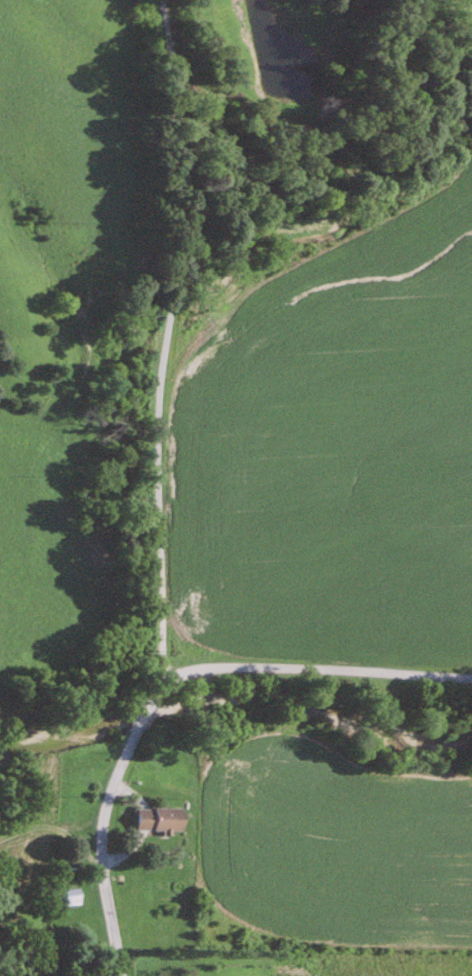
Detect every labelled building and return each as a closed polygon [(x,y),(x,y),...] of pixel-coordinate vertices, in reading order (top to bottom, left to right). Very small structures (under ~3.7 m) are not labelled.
[(186,829),(186,807),(140,806),(140,828),(186,829)] [(84,903),(84,888),(70,888),(70,903),(84,903)]
